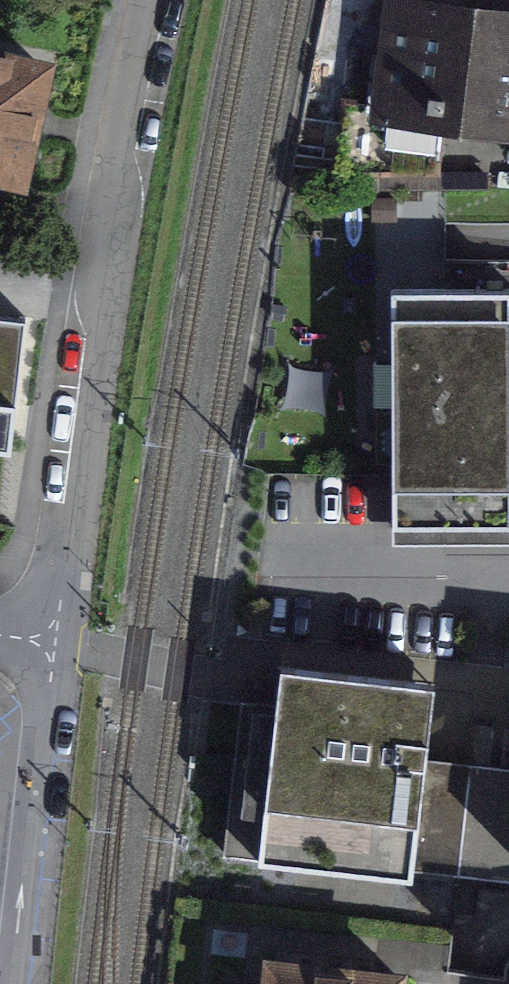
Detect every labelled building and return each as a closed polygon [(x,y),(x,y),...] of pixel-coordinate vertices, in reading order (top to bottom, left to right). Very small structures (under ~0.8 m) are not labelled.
[(473,12),(396,2),(381,113),(459,123),(473,12)] [(473,12),(459,123),(508,129),(508,16),(473,12)] [(44,164),(74,48),(0,28),(0,153),(44,164)] [(388,539),(508,539),(508,336),(506,336),(506,293),(387,294),(388,539)] [(10,386),(0,384),(0,455),(10,386)] [(283,845),(499,872),(508,789),(508,762),(453,755),(463,677),(306,657),(283,845)] [(499,872),(508,872),(508,789),(499,872)] [(270,966),(268,983),(396,983),(396,979),(270,966)]
